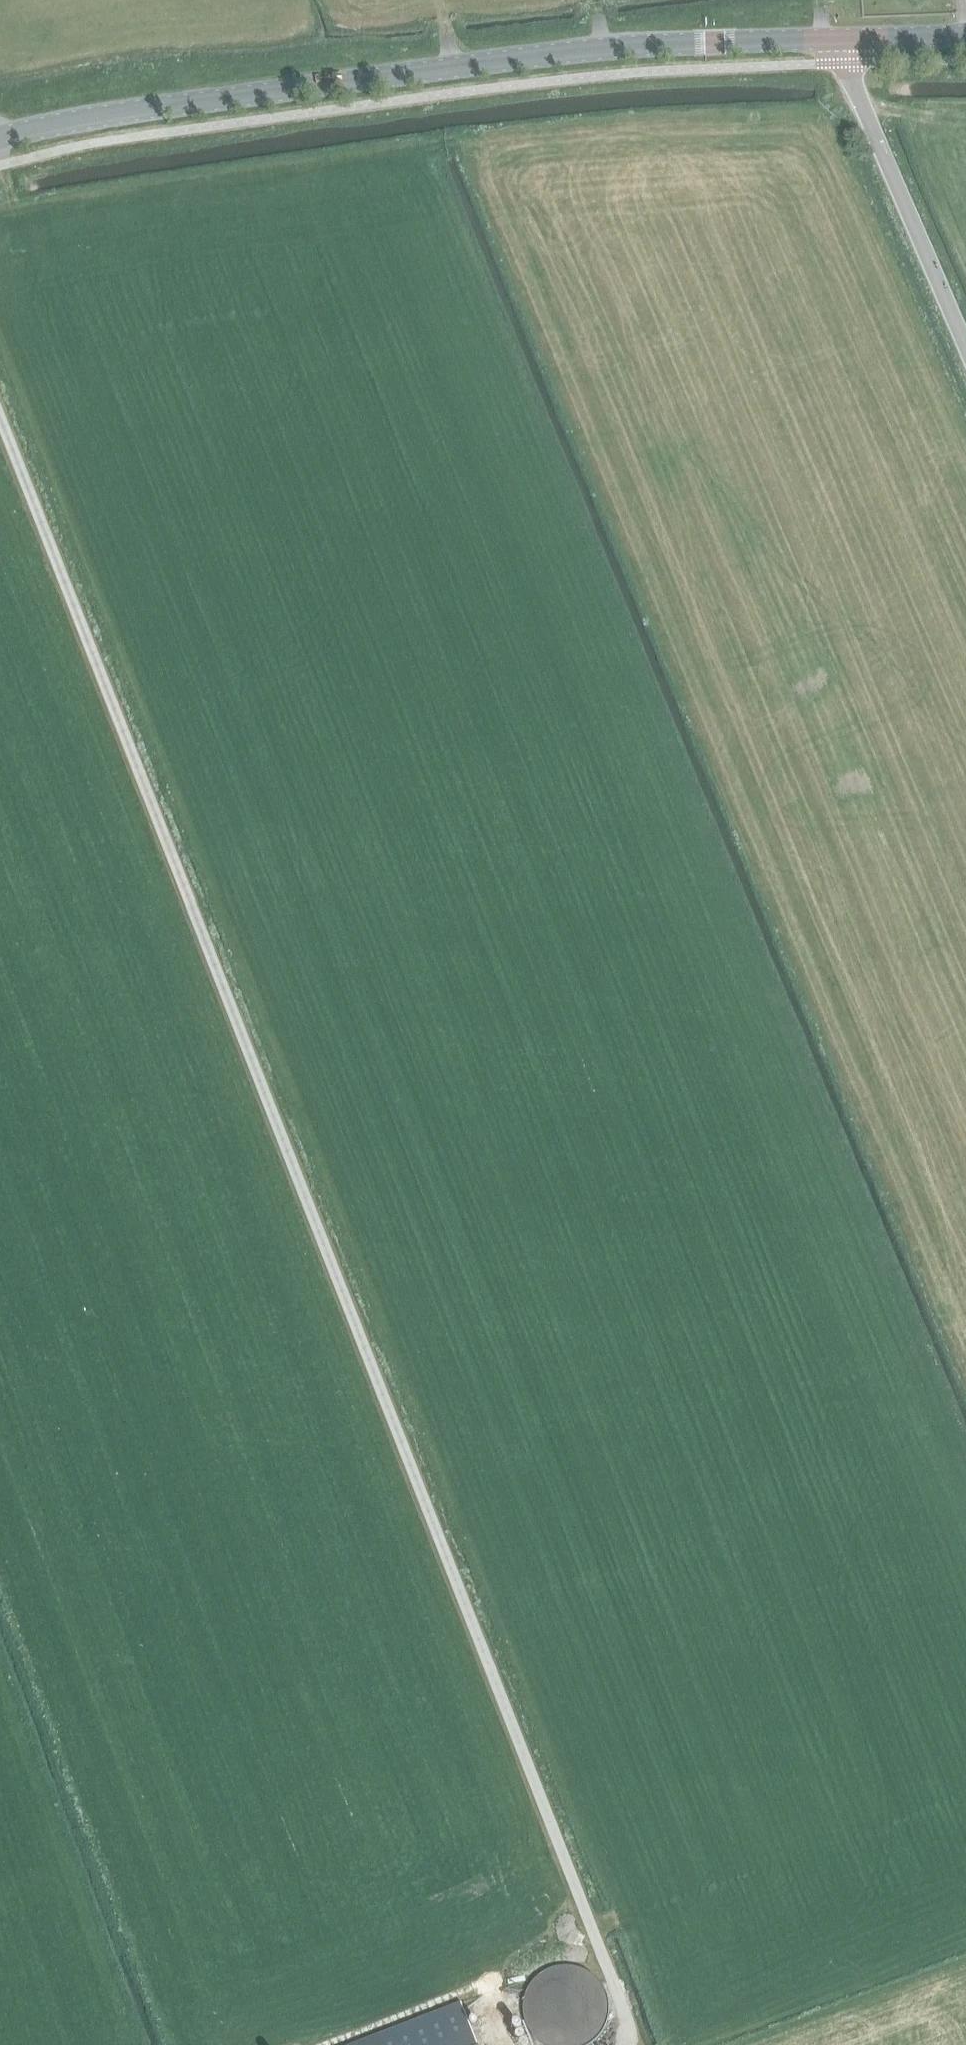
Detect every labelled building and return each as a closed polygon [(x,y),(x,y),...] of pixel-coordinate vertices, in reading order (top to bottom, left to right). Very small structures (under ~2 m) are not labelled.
[(458,2007),(357,2044),(472,2044),(458,2007)]
